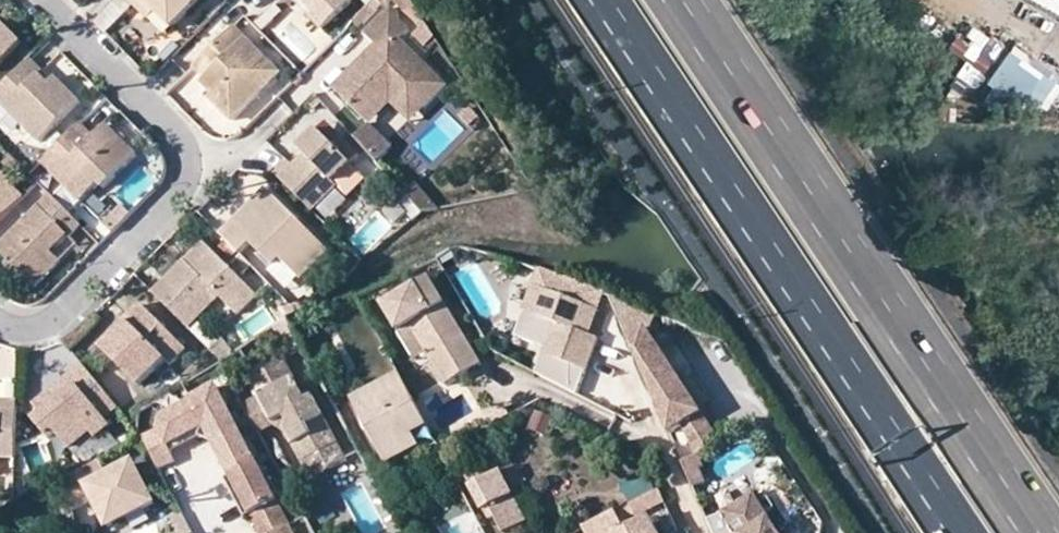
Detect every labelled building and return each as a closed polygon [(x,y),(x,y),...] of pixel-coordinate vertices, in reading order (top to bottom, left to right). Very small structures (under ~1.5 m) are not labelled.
[(132,0),(109,0),(92,18),(104,31),(133,1),(132,0)] [(133,1),(145,13),(153,7),(146,0),(135,0),(133,1)] [(196,0),(146,0),(153,7),(171,25),(196,0)] [(349,0),(319,0),(320,2),(311,12),(323,26),(349,0)] [(391,3),(365,29),(376,42),(358,60),(366,68),(357,76),(350,69),(333,86),(362,114),(383,93),(392,102),(396,107),(413,91),(426,105),(447,83),(400,36),(408,27),(396,14),(398,11),(391,3)] [(0,25),(0,58),(20,40),(4,22),(0,25)] [(204,76),(200,81),(212,93),(209,97),(231,118),(277,71),(231,26),(192,63),(204,76)] [(39,71),(42,68),(29,54),(0,83),(0,100),(37,138),(78,99),(54,76),(49,80),(39,71)] [(350,69),(357,76),(366,68),(358,60),(350,69)] [(396,107),(411,120),(426,105),(413,91),(396,107)] [(392,102),(383,93),(362,114),(370,123),(392,102)] [(104,189),(137,156),(106,123),(94,135),(80,120),(40,160),(57,177),(81,200),(98,184),(104,189)] [(312,148),(305,155),(294,167),(285,159),(273,172),(312,211),(337,185),(334,181),(352,164),(318,131),(306,142),(312,148)] [(312,148),(306,142),(300,149),(305,155),(312,148)] [(23,194),(0,171),(0,216),(23,194)] [(406,216),(431,206),(421,181),(396,191),(406,216)] [(300,281),(329,251),(264,188),(218,234),(238,253),(248,244),(271,267),(279,259),(300,281)] [(47,190),(0,237),(0,251),(31,284),(57,260),(47,249),(64,232),(68,233),(79,222),(47,190)] [(110,230),(125,214),(115,205),(101,221),(110,230)] [(186,258),(193,267),(211,250),(203,241),(186,258)] [(153,291),(187,327),(221,295),(237,312),(257,294),(211,250),(193,267),(186,258),(153,291)] [(404,334),(415,329),(431,356),(449,388),(484,368),(433,281),(387,307),(404,334)] [(593,303),(536,281),(526,307),(556,319),(544,350),(588,366),(600,334),(591,331),(583,328),(593,303)] [(124,317),(127,321),(100,347),(135,384),(163,358),(168,363),(184,348),(139,302),(124,317)] [(591,331),(601,306),(593,303),(583,328),(591,331)] [(124,317),(122,315),(95,343),(100,347),(127,321),(124,317)] [(669,364),(674,361),(648,324),(629,332),(665,417),(670,426),(684,421),(697,450),(703,446),(723,433),(678,368),(674,371),(669,364)] [(233,350),(220,335),(207,347),(219,360),(233,350)] [(78,358),(58,377),(64,385),(71,380),(68,374),(82,363),(78,358)] [(328,467),(346,458),(312,397),(304,400),(282,359),(249,376),(275,422),(285,417),(295,421),(292,432),(308,460),(321,454),(328,467)] [(678,368),(674,361),(669,364),(674,371),(678,368)] [(68,374),(71,380),(64,385),(58,377),(31,399),(36,407),(30,412),(45,431),(52,427),(64,442),(86,425),(92,431),(105,420),(99,413),(114,402),(82,363),(68,374)] [(410,434),(427,426),(402,379),(353,405),(388,468),(405,459),(396,442),(410,434)] [(14,409),(14,397),(0,397),(0,408),(14,409)] [(11,455),(14,409),(0,408),(0,455),(11,455)] [(212,450),(230,479),(256,465),(236,430),(214,443),(212,450)] [(410,434),(396,442),(405,459),(419,451),(410,434)] [(99,450),(69,467),(74,503),(96,491),(112,517),(156,491),(134,452),(109,466),(99,450)] [(679,457),(690,486),(709,479),(698,450),(679,457)] [(277,501),(256,465),(230,479),(250,515),(277,501)] [(476,465),(463,471),(489,519),(497,516),(506,532),(527,521),(513,496),(500,472),(485,480),(476,465)] [(513,496),(527,489),(514,465),(500,472),(513,496)] [(637,472),(619,481),(627,498),(645,489),(637,472)] [(250,515),(230,479),(225,482),(246,520),(251,517),(250,515)] [(661,489),(634,504),(640,516),(667,501),(661,489)] [(757,491),(724,510),(709,517),(716,532),(784,532),(757,491)] [(442,532),(480,532),(462,498),(432,514),(442,532)] [(655,516),(631,528),(621,510),(583,530),(585,532),(664,532),(655,516)]
